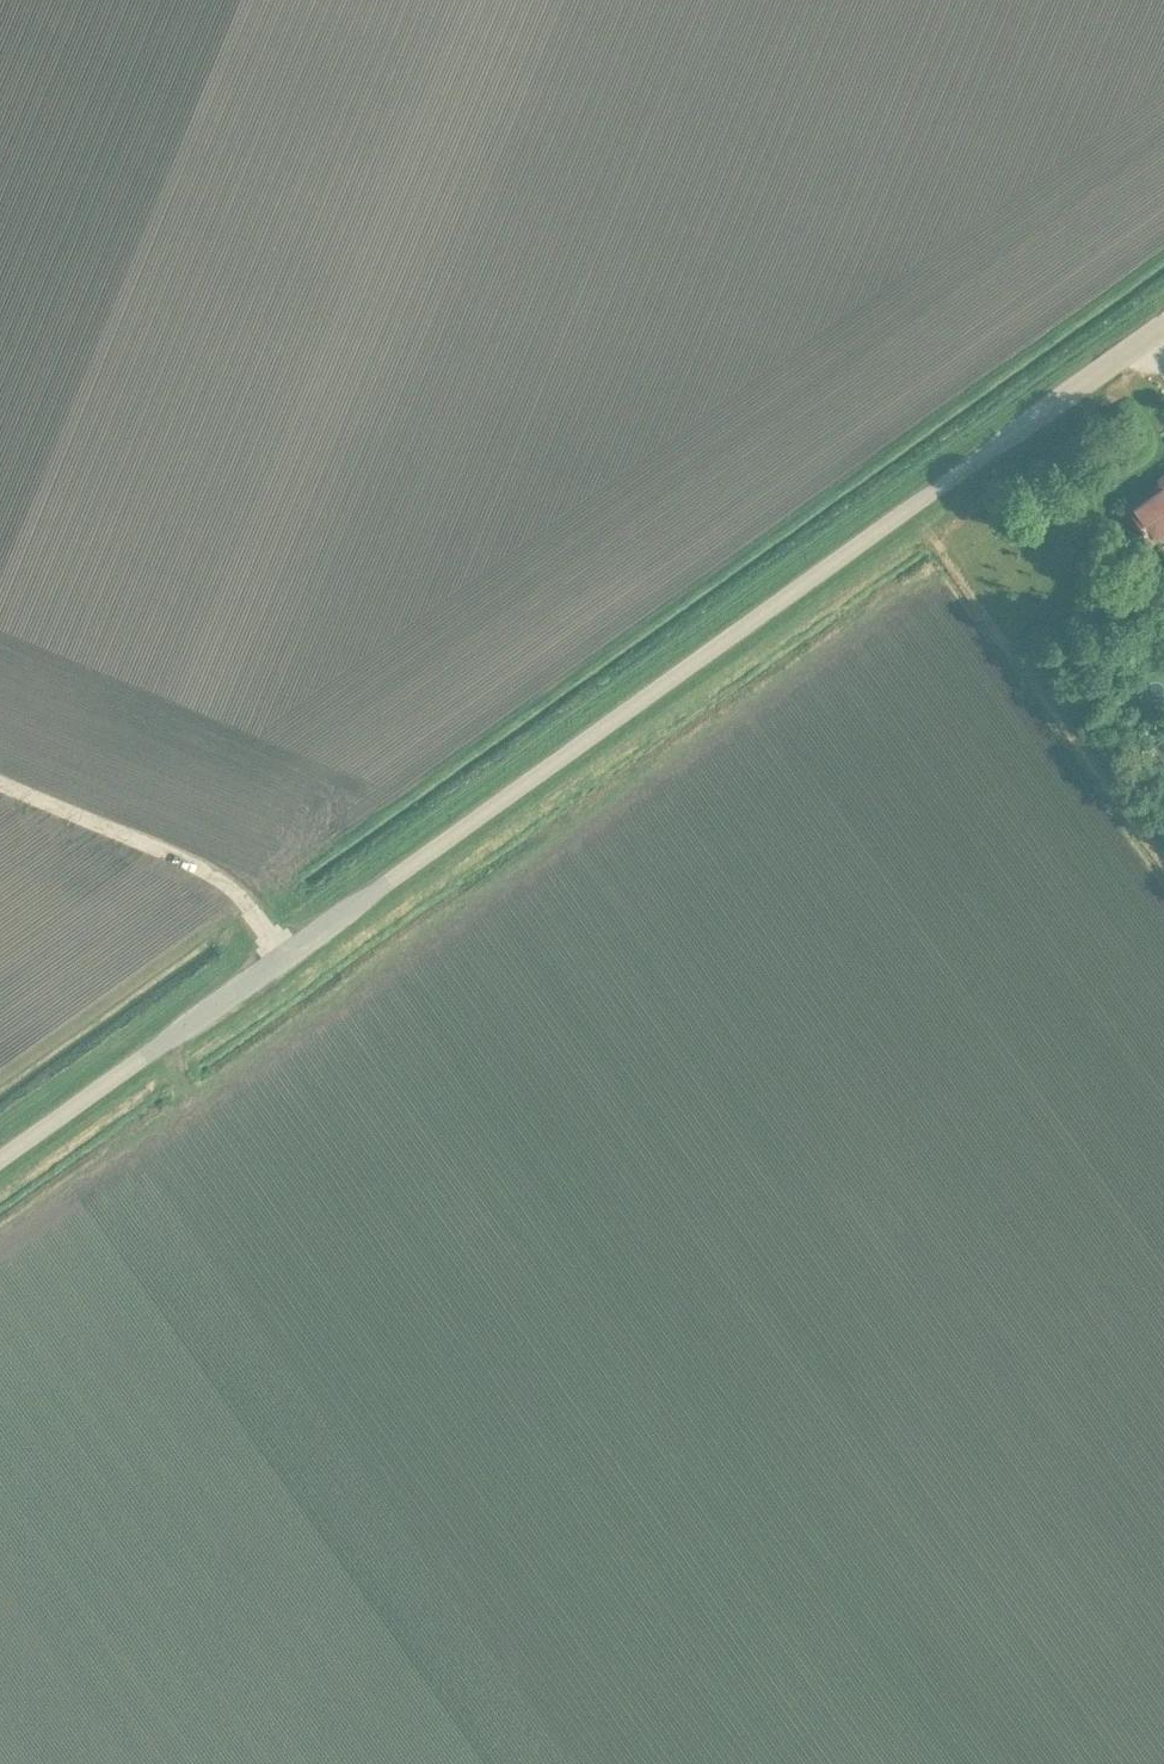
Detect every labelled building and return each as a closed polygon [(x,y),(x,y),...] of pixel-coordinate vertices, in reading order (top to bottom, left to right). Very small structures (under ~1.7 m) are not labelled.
[(1159,478),(1162,482),(1129,505),(1153,538),(1163,530),(1163,474),(1159,478)]
